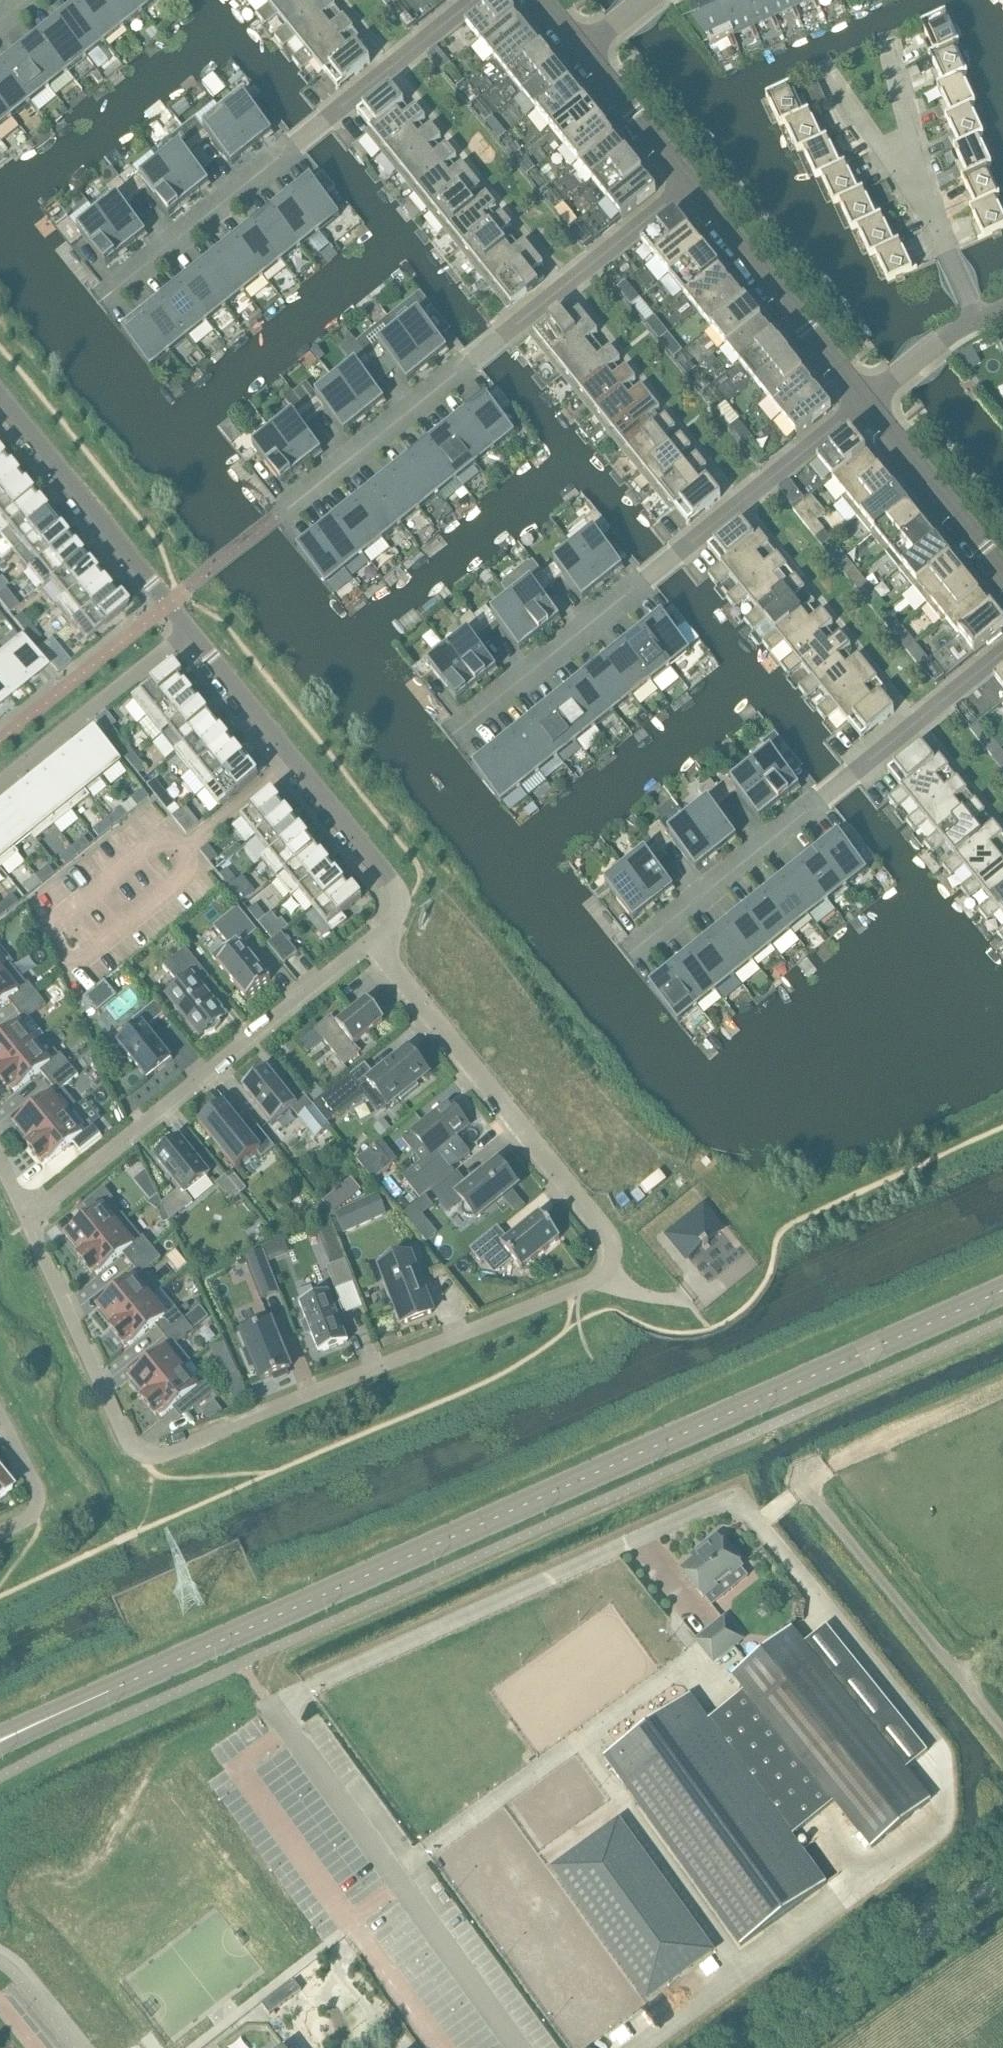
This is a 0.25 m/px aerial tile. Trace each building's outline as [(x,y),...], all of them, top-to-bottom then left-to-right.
[(125,28),(102,0),(88,0),(78,8),(106,43),(125,28)] [(143,13),(133,0),(102,0),(125,28),(143,13)] [(143,13),(159,0),(133,0),(143,13)] [(258,16),(278,0),(266,0),(269,4),(257,14),(258,16)] [(266,25),(266,26),(278,16),(287,27),(275,37),(276,39),(324,0),(278,0),(258,16),(266,25)] [(340,25),(345,20),(329,0),(324,0),(276,39),(284,48),(296,38),(305,49),(293,59),(294,61),(340,25)] [(394,15),(403,7),(397,0),(382,0),(394,15)] [(514,16),(501,0),(498,0),(466,26),(480,44),(514,16)] [(733,36),(717,0),(709,0),(703,3),(701,0),(691,0),(712,45),(729,37),(735,49),(738,47),(733,36)] [(755,39),(759,38),(754,26),(742,0),(717,0),(733,36),(750,28),(755,39)] [(775,16),(767,0),(742,0),(754,26),(771,18),(776,30),(780,28),(775,16)] [(775,16),(791,9),(797,20),(800,18),(795,7),(792,0),(767,0),(775,16)] [(817,11),(821,9),(817,0),(812,0),(817,11)] [(106,43),(78,8),(76,6),(69,11),(71,14),(59,23),(87,58),(106,43)] [(930,45),(926,47),(930,58),(954,47),(959,44),(946,15),(921,26),(930,45)] [(494,61),(506,52),(529,34),(520,23),(519,24),(515,18),(516,18),(514,16),(480,44),(494,61)] [(314,60),(325,73),(343,58),(358,47),(363,43),(345,20),(340,25),(294,61),(302,70),(314,60)] [(69,73),(87,58),(59,23),(40,38),(69,73)] [(509,79),(520,69),(543,51),(529,34),(506,52),(494,61),(509,79)] [(50,88),(69,73),(40,38),(21,53),(50,88)] [(358,47),(343,58),(325,73),(338,89),(370,63),(358,47)] [(954,47),(930,58),(939,76),(934,78),(938,88),(962,77),(967,75),(954,47)] [(50,88),(21,53),(20,51),(13,57),(14,59),(3,68),(31,103),(50,88)] [(551,63),(552,62),(543,51),(520,69),(509,79),(523,96),(557,69),(556,68),(555,68),(551,63)] [(31,103),(3,68),(0,70),(0,103),(13,119),(31,103)] [(537,114),(549,105),(571,86),(557,69),(523,96),(537,114)] [(241,71),(229,81),(233,86),(245,76),(241,71)] [(962,77),(938,88),(947,106),(942,109),(946,119),(971,108),(976,105),(962,77)] [(551,132),(563,122),(585,104),(584,103),(583,103),(579,98),(580,97),(571,86),(549,105),(537,114),(551,132)] [(780,127),(785,125),(809,114),(804,104),(800,106),(791,86),(766,98),(780,127)] [(224,114),(252,149),(272,133),(249,104),(260,95),(255,88),(224,114)] [(390,88),(358,114),(371,130),(403,104),(390,88)] [(0,103),(0,129),(13,119),(0,103)] [(367,133),(383,153),(425,119),(416,108),(410,112),(403,104),(371,130),(367,133)] [(565,149),(600,122),(585,104),(563,122),(551,132),(565,149)] [(971,108),(946,119),(955,137),(950,139),(954,149),(979,138),(984,136),(971,108)] [(193,139),(192,139),(198,146),(209,136),(232,165),(252,149),(224,114),(205,129),(195,118),(183,127),(193,139)] [(798,153),(803,151),(827,139),(823,130),(818,132),(809,114),(785,125),(798,153)] [(383,153),(399,172),(441,138),(425,119),(383,153)] [(580,167),(591,157),(614,139),(612,138),(607,133),(608,132),(600,122),(565,149),(580,167)] [(507,137),(502,130),(493,137),(499,144),(507,137)] [(399,172),(414,192),(456,158),(447,146),(441,138),(399,172)] [(979,138),(954,149),(963,168),(958,170),(962,180),(987,169),(992,167),(979,138)] [(192,139),(161,164),(189,200),(209,183),(186,155),(198,146),(192,139)] [(594,185),(628,157),(614,139),(591,157),(580,167),(594,185)] [(845,165),(841,155),(836,158),(827,139),(803,151),(816,179),(821,177),(845,165)] [(517,148),(508,155),(513,162),(522,154),(517,148)] [(608,202),(620,193),(642,175),(628,157),(594,185),(608,202)] [(414,192),(430,211),(472,177),(456,158),(414,192)] [(161,164),(141,180),(129,190),(135,196),(146,187),(169,216),(189,200),(161,164)] [(536,172),(530,164),(521,171),(527,179),(536,172)] [(863,191),(859,182),(854,184),(845,165),(821,177),(834,205),(839,203),(863,191)] [(987,169),(962,180),(971,198),(966,201),(971,211),(995,200),(1000,197),(987,169)] [(323,172),(311,181),(324,197),(336,188),(323,172)] [(608,202),(622,219),(622,220),(656,192),(647,180),(646,181),(642,176),(643,175),(642,175),(620,193),(608,202)] [(472,177),(430,211),(446,231),(487,196),(481,188),(472,177)] [(117,199),(98,215),(126,250),(146,234),(123,206),(135,196),(129,190),(120,178),(108,188),(117,199)] [(324,197),(311,181),(292,197),(320,232),(340,216),(324,197)] [(882,218),(877,208),(872,210),(863,191),(839,203),(852,231),(857,229),(882,218)] [(284,203),(273,212),(301,247),(320,232),(292,197),(290,195),(282,200),(284,203)] [(446,231),(461,250),(503,216),(487,196),(446,231)] [(971,211),(979,229),(974,231),(979,242),(1002,230),(1002,217),(995,200),(971,211)] [(301,247),(273,212),(254,227),(283,262),(301,247)] [(79,231),(70,219),(57,229),(72,247),(83,238),(106,266),(126,250),(98,215),(79,231)] [(461,250),(476,269),(518,235),(503,216),(461,250)] [(689,233),(675,216),(641,243),(655,261),(689,233)] [(875,255),(900,244),(895,234),(890,236),(882,218),(857,229),(870,257),(875,255)] [(254,227),(236,242),(264,277),(283,262),(254,227)] [(669,279),(681,269),(704,251),(703,250),(702,251),(698,246),(699,245),(689,233),(655,261),(669,279)] [(476,269),(492,288),(534,254),(518,235),(476,269)] [(264,277),(236,242),(217,257),(245,292),(264,277)] [(913,260),(908,262),(900,244),(875,255),(889,283),(918,270),(913,260)] [(684,296),(696,287),(718,269),(704,251),(681,269),(669,279),(684,296)] [(534,254),(492,288),(508,308),(527,293),(528,295),(539,286),(538,284),(545,279),(538,270),(543,266),(534,254)] [(217,257),(198,272),(227,308),(245,292),(217,257)] [(731,286),(726,280),(727,280),(718,269),(696,287),(684,296),(698,314),(732,286),(731,285),(731,286)] [(191,278),(180,287),(208,323),(227,308),(198,272),(196,270),(189,276),(191,278)] [(670,364),(685,353),(639,284),(624,294),(670,364)] [(712,331),(724,322),(746,304),(732,286),(698,314),(712,331)] [(208,323),(180,287),(161,302),(189,338),(208,323)] [(161,302),(142,318),(171,353),(189,338),(161,302)] [(726,349),(761,322),(746,304),(724,322),(712,331),(726,349)] [(436,312),(430,306),(399,331),(427,366),(447,350),(424,321),(436,312)] [(530,336),(546,356),(589,322),(579,311),(574,315),(567,306),(560,312),(558,310),(547,319),(549,321),(530,336)] [(140,315),(133,321),(135,323),(123,333),(151,369),(171,353),(142,318),(140,315)] [(592,338),(598,333),(589,322),(546,356),(562,375),(599,346),(592,338)] [(741,367),(752,357),(775,339),(766,328),(765,328),(761,323),(762,323),(761,322),(726,349),(741,367)] [(407,382),(427,366),(399,331),(368,357),(373,363),(384,354),(407,382)] [(755,384),(767,375),(789,357),(780,345),(779,346),(775,341),(776,340),(775,339),(752,357),(741,367),(755,384)] [(578,394),(614,365),(615,366),(620,362),(610,349),(605,354),(599,346),(562,375),(578,394)] [(368,357),(336,382),(365,417),(385,401),(361,372),(373,363),(368,357)] [(769,402),(803,374),(789,357),(767,375),(755,384),(769,402)] [(630,385),(636,381),(626,369),(620,373),(615,366),(614,365),(578,394),(593,414),(630,385)] [(783,420),(795,410),(817,392),(816,390),(815,390),(811,385),(812,385),(803,374),(769,402),(783,420)] [(345,433),(365,417),(336,382),(305,407),(310,414),(321,404),(345,433)] [(636,392),(630,385),(593,414),(609,433),(651,399),(642,388),(636,392)] [(498,389),(487,399),(500,415),(511,406),(498,389)] [(797,437),(832,410),(817,392),(795,410),(783,420),(797,437)] [(487,399),(467,414),(495,450),(515,434),(500,415),(487,399)] [(609,433),(624,452),(661,423),(660,422),(654,415),(660,411),(651,399),(609,433)] [(302,468),(322,451),(298,423),(310,414),(305,407),(273,432),(302,468)] [(495,450),(467,414),(448,430),(477,465),(495,450)] [(624,452),(640,472),(676,442),(670,435),(675,430),(666,418),(660,422),(661,423),(624,452)] [(448,430),(430,445),(458,480),(477,465),(448,430)] [(302,468),(273,432),(242,458),(247,464),(258,455),(282,484),(302,468)] [(832,478),(853,460),(864,451),(850,434),(843,439),(842,437),(827,448),(829,451),(817,460),(832,478)] [(685,454),(691,449),(681,437),(676,442),(640,472),(655,491),(692,462),(691,461),(685,454)] [(422,450),(411,460),(439,495),(458,480),(430,445),(428,442),(420,448),(422,450)] [(864,451),(853,460),(832,478),(846,495),(842,499),(843,500),(880,470),(866,452),(865,452),(864,451)] [(9,467),(8,467),(2,460),(3,459),(0,456),(0,475),(9,467)] [(402,463),(404,466),(392,475),(421,510),(439,495),(411,460),(409,457),(402,463)] [(672,511),(676,508),(694,493),(693,492),(707,481),(701,473),(707,469),(697,457),(691,461),(692,462),(655,491),(672,511)] [(24,486),(23,484),(22,485),(16,478),(17,477),(9,467),(0,475),(0,505),(24,486)] [(843,500),(857,517),(894,487),(893,487),(880,471),(881,471),(880,470),(843,500)] [(392,475),(373,490),(402,525),(421,510),(392,475)] [(693,492),(694,493),(676,508),(688,524),(721,498),(707,481),(693,492)] [(38,503),(37,502),(37,503),(31,495),(24,486),(0,505),(0,534),(38,503)] [(366,496),(355,505),(383,540),(402,525),(373,490),(372,487),(364,493),(366,496)] [(871,535),(908,505),(894,487),(857,517),(871,535)] [(811,495),(793,510),(808,528),(817,521),(810,512),(819,505),(811,495)] [(346,508),(348,511),(336,520),(365,555),(383,540),(355,505),(353,502),(346,508)] [(45,513),(46,512),(38,503),(0,534),(0,535),(14,552),(52,521),(52,520),(51,521),(45,513)] [(871,535),(885,552),(922,523),(908,506),(909,505),(908,505),(871,535)] [(593,533),(574,548),(603,584),(623,568),(600,539),(611,529),(597,511),(584,521),(593,533)] [(329,526),(317,535),(346,570),(365,555),(336,520),(334,518),(327,523),(329,526)] [(14,552),(28,570),(67,538),(59,529),(58,529),(52,522),(53,521),(52,521),(14,552)] [(817,521),(808,528),(816,538),(825,530),(817,521)] [(741,522),(708,549),(721,565),(739,550),(754,538),(741,522)] [(898,568),(899,570),(937,540),(936,539),(935,540),(922,523),(885,552),(886,554),(890,550),(902,565),(898,568)] [(709,575),(710,576),(718,586),(730,576),(739,587),(740,589),(779,558),(759,534),(754,538),(739,550),(721,565),(709,575)] [(317,535),(298,551),(326,586),(346,570),(317,535)] [(28,570),(42,587),(81,556),(73,546),(72,547),(66,540),(67,539),(67,538),(28,570)] [(913,587),(951,557),(937,540),(899,570),(913,587)] [(845,556),(837,546),(828,554),(836,563),(845,556)] [(583,600),(603,584),(574,548),(543,574),(548,580),(560,571),(583,600)] [(56,604),(57,605),(95,574),(87,564),(87,565),(81,557),(81,556),(42,587),(43,588),(50,582),(64,598),(56,604)] [(836,563),(844,573),(853,565),(845,556),(836,563)] [(913,587),(927,605),(964,575),(952,561),(953,560),(951,557),(913,587)] [(759,611),(791,585),(797,580),(779,558),(740,589),(739,587),(727,597),(736,608),(748,598),(757,610),(759,611)] [(57,605),(71,623),(110,592),(102,582),(101,583),(95,575),(96,574),(95,574),(57,605)] [(540,634),(560,618),(540,593),(551,584),(548,580),(543,574),(511,599),(540,634)] [(979,592),(978,591),(978,592),(964,575),(927,605),(941,622),(979,592)] [(745,620),(754,631),(766,621),(775,632),(777,634),(815,603),(797,580),(791,585),(759,611),(757,610),(745,620)] [(873,591),(865,581),(856,588),(864,598),(873,591)] [(0,592),(0,602),(5,608),(9,613),(16,607),(13,602),(3,590),(0,592)] [(864,598),(872,608),(881,600),(873,591),(864,598)] [(71,623),(86,641),(127,607),(119,597),(115,600),(109,593),(110,592),(71,623)] [(947,620),(961,638),(982,620),(993,611),(993,610),(979,592),(941,622),(943,623),(947,620)] [(520,650),(540,634),(511,599),(480,625),(485,631),(497,622),(520,650)] [(763,642),(772,653),(784,643),(793,654),(795,656),(833,625),(815,603),(777,634),(775,632),(763,642)] [(671,667),(690,651),(675,632),(686,623),(673,607),(642,632),(671,667)] [(987,646),(989,648),(1002,637),(1001,634),(1002,633),(1002,624),(993,611),(982,620),(961,638),(975,655),(987,646)] [(31,625),(21,613),(14,619),(24,632),(31,625)] [(485,631),(480,625),(471,613),(459,623),(468,634),(449,650),(477,685),(497,669),(474,640),(485,631)] [(901,626),(893,616),(885,624),(892,633),(901,626)] [(33,644),(41,638),(31,625),(24,632),(33,644)] [(781,665),(790,676),(802,666),(811,677),(813,679),(851,648),(833,625),(795,656),(793,654),(781,665)] [(892,633),(900,642),(909,635),(901,626),(892,633)] [(624,647),(652,682),(671,667),(642,632),(640,630),(633,635),(635,638),(624,647)] [(22,639),(4,654),(27,683),(46,668),(22,639)] [(38,649),(58,674),(65,667),(45,643),(38,649)] [(930,661),(915,643),(906,650),(921,669),(930,661)] [(413,670),(422,682),(434,672),(457,701),(477,685),(449,650),(444,645),(413,670)] [(624,647),(605,662),(633,697),(652,682),(624,647)] [(831,701),(864,675),(869,670),(851,648),(813,679),(811,677),(799,687),(808,698),(820,688),(829,699),(831,701)] [(9,697),(27,683),(4,654),(0,657),(0,686),(9,697)] [(615,712),(633,697),(605,662),(603,660),(596,665),(598,668),(586,677),(615,712)] [(148,718),(186,687),(186,686),(185,687),(179,679),(183,676),(175,666),(133,700),(148,718)] [(817,709),(826,720),(826,721),(839,710),(849,723),(867,708),(882,697),(887,693),(869,670),(864,675),(831,701),(829,699),(817,709)] [(1002,690),(1002,672),(994,679),(1002,690)] [(586,677),(568,692),(596,727),(615,712),(586,677)] [(9,697),(0,686),(0,705),(9,697)] [(162,736),(201,705),(200,704),(199,705),(193,697),(194,696),(186,687),(148,718),(162,736)] [(596,727),(568,692),(566,690),(559,695),(561,698),(549,707),(577,742),(596,727)] [(882,697),(867,708),(849,723),(862,739),(894,713),(882,697)] [(176,753),(215,722),(214,722),(208,715),(208,714),(201,705),(162,736),(176,753)] [(530,722),(559,757),(577,742),(549,707),(547,705),(540,711),(542,713),(530,722)] [(191,771),(229,740),(222,730),(221,731),(215,724),(216,723),(215,722),(176,753),(191,771)] [(511,737),(540,772),(559,757),(530,722),(511,737)] [(994,740),(979,722),(970,729),(985,747),(994,740)] [(122,738),(112,726),(105,732),(115,745),(122,738)] [(80,748),(103,777),(121,762),(98,733),(80,748)] [(493,752),(521,788),(540,772),(511,737),(493,752)] [(229,741),(230,741),(229,740),(191,771),(205,789),(244,758),(236,748),(235,749),(229,741)] [(985,747),(999,765),(1002,761),(1002,752),(994,740),(985,747)] [(751,768),(780,803),(800,787),(776,758),(787,749),(782,742),(751,768)] [(139,775),(147,768),(127,744),(119,750),(139,775)] [(888,772),(901,788),(934,762),(921,746),(888,772)] [(80,748),(62,762),(90,797),(86,791),(103,777),(80,748)] [(502,803),(521,788),(493,752),(473,768),(502,803)] [(889,798),(897,809),(898,809),(910,799),(919,810),(920,812),(959,781),(939,757),(934,762),(901,788),(889,798)] [(243,759),(244,758),(205,789),(220,808),(258,776),(250,766),(249,767),(243,759)] [(72,811),(90,797),(62,762),(44,777),(72,811)] [(751,768),(720,793),(725,799),(736,790),(760,819),(780,803),(751,768)] [(44,777),(26,791),(54,826),(72,811),(44,777)] [(168,810),(175,804),(156,779),(148,786),(168,810)] [(717,854),(737,837),(714,809),(725,799),(720,793),(710,781),(698,791),(708,803),(688,818),(717,854)] [(919,810),(907,821),(916,832),(928,822),(937,833),(939,835),(971,808),(977,804),(959,781),(920,812),(919,810)] [(150,797),(144,790),(131,799),(137,807),(150,797)] [(36,840),(54,826),(26,791),(8,805),(36,840)] [(281,804),(272,793),(241,818),(256,837),(287,812),(287,811),(286,812),(280,804),(281,804)] [(977,804),(971,808),(939,835),(937,833),(925,843),(934,854),(946,844),(955,855),(957,857),(995,826),(977,804)] [(15,848),(31,835),(36,840),(8,805),(0,812),(0,831),(19,854),(15,848)] [(121,808),(107,819),(114,826),(127,815),(121,808)] [(300,830),(294,822),(295,821),(287,812),(256,837),(270,854),(262,860),(263,861),(302,830),(301,829),(300,830)] [(187,834),(194,828),(185,816),(177,822),(187,834)] [(717,854),(688,818),(669,834),(660,822),(647,832),(657,844),(662,850),(674,841),(697,870),(717,854)] [(107,819),(93,830),(100,838),(114,826),(107,819)] [(850,826),(839,835),(852,851),(863,842),(850,826)] [(957,857),(955,855),(943,865),(952,877),(964,866),(973,878),(975,879),(1002,857),(1002,836),(995,826),(957,857)] [(314,847),(308,840),(309,839),(302,830),(263,861),(277,878),(316,847),(315,847),(314,847)] [(1,869),(19,854),(0,831),(0,868),(1,869)] [(839,835),(819,851),(847,886),(867,870),(852,851),(839,835)] [(78,855),(90,845),(84,837),(72,847),(78,855)] [(657,844),(625,869),(654,904),(674,888),(651,859),(662,850),(657,844)] [(210,863),(218,857),(208,845),(201,851),(210,863)] [(72,847),(60,857),(66,865),(78,855),(72,847)] [(321,856),(315,849),(316,848),(316,847),(277,878),(291,896),(330,865),(322,855),(321,856)] [(810,855),(812,857),(800,866),(829,901),(847,886),(819,851),(817,849),(810,855)] [(961,888),(970,899),(982,889),(991,900),(993,902),(1002,894),(1002,857),(975,879),(973,878),(961,888)] [(793,872),(782,881),(810,916),(829,901),(800,866),(798,864),(791,870),(793,872)] [(344,884),(342,882),(343,881),(337,873),(336,874),(330,866),(331,866),(330,865),(291,896),(292,897),(299,891),(313,908),(344,884)] [(48,866),(36,876),(42,884),(55,874),(48,866)] [(237,881),(227,869),(220,875),(230,887),(237,881)] [(625,869),(605,885),(594,895),(599,901),(611,892),(634,920),(654,904),(625,869)] [(42,884),(36,876),(24,886),(30,894),(42,884)] [(230,887),(239,899),(247,893),(237,881),(230,887)] [(763,896),(791,932),(810,916),(782,881),(763,896)] [(313,908),(333,932),(347,921),(342,915),(362,899),(354,888),(350,892),(344,884),(313,908)] [(993,902),(991,900),(979,910),(988,921),(1000,911),(1002,915),(1002,894),(993,902)] [(13,895),(1,905),(7,912),(19,902),(13,895)] [(763,896),(744,911),(773,947),(791,932),(763,896)] [(266,917),(256,905),(249,911),(258,923),(266,917)] [(247,1000),(271,980),(242,944),(257,931),(238,908),(214,927),(228,944),(212,957),(247,1000)] [(735,915),(737,917),(726,926),(754,962),(773,947),(744,911),(742,909),(735,915)] [(276,929),(266,917),(258,923),(268,935),(276,929)] [(718,932),(707,942),(735,977),(754,962),(726,926),(724,924),(716,930),(718,932)] [(268,944),(284,964),(298,953),(282,933),(268,944)] [(698,945),(700,947),(688,957),(717,992),(735,977),(707,942),(705,939),(698,945)] [(176,1010),(178,1009),(200,1037),(206,1033),(207,1035),(216,1031),(221,1023),(219,1022),(224,1018),(199,986),(209,978),(186,949),(164,966),(181,987),(169,997),(172,1001),(170,1003),(176,1010)] [(681,962),(670,972),(698,1007),(717,992),(688,957),(686,954),(679,960),(681,962)] [(0,968),(0,975),(12,966),(12,965),(3,972),(0,968)] [(12,966),(0,975),(0,1007),(9,1000),(17,1010),(37,993),(28,982),(27,984),(12,966)] [(434,967),(425,975),(433,984),(442,977),(434,967)] [(660,975),(662,978),(650,988),(678,1023),(698,1007),(670,972),(668,969),(660,975)] [(59,992),(66,992),(68,990),(61,975),(52,983),(59,992)] [(100,1016),(99,1017),(107,1026),(140,1000),(128,985),(120,991),(110,979),(86,998),(100,1016)] [(37,993),(17,1010),(26,1021),(47,1005),(37,993)] [(85,998),(76,1005),(81,1016),(93,1007),(85,998)] [(354,1045),(385,1020),(368,1000),(337,1024),(332,1017),(333,1017),(332,1016),(315,1030),(344,1066),(361,1052),(361,1051),(360,1052),(354,1045)] [(118,1043),(147,1080),(172,1060),(146,1028),(165,1013),(156,1002),(133,1020),(138,1026),(118,1043)] [(479,1008),(471,1014),(479,1024),(487,1018),(479,1008)] [(471,1014),(463,1021),(471,1031),(479,1024),(471,1014)] [(20,1025),(0,1041),(0,1072),(44,1037),(44,1036),(35,1043),(20,1025)] [(44,1037),(0,1072),(0,1080),(9,1092),(13,1089),(15,1092),(41,1071),(49,1081),(70,1065),(61,1054),(59,1055),(44,1037)] [(417,1084),(428,1074),(408,1050),(360,1088),(350,1076),(313,1105),(327,1123),(363,1094),(378,1112),(388,1104),(389,1106),(399,1098),(402,1101),(419,1087),(417,1084)] [(524,1064),(516,1070),(524,1080),(532,1073),(524,1064)] [(79,1076),(70,1065),(49,1081),(58,1093),(79,1076)] [(295,1102),(268,1068),(243,1088),(273,1125),(292,1110),(316,1139),(331,1127),(327,1123),(313,1105),(304,1094),(295,1102)] [(516,1070),(508,1077),(516,1086),(524,1080),(516,1070)] [(316,1084),(306,1092),(314,1103),(324,1095),(316,1084)] [(78,1106),(67,1115),(52,1096),(16,1125),(19,1128),(17,1130),(29,1145),(28,1146),(29,1147),(78,1107),(78,1106)] [(449,1101),(402,1139),(410,1148),(419,1141),(435,1162),(408,1184),(420,1199),(455,1171),(451,1167),(469,1152),(456,1136),(469,1126),(464,1120),(466,1118),(456,1106),(454,1107),(449,1101)] [(258,1127),(249,1134),(224,1103),(212,1112),(199,1123),(236,1170),(257,1153),(262,1158),(275,1148),(258,1127)] [(45,1160),(48,1163),(73,1143),(80,1151),(101,1135),(78,1107),(29,1147),(42,1163),(45,1160)] [(384,1119),(374,1127),(382,1137),(392,1129),(384,1119)] [(579,1131),(571,1138),(579,1147),(587,1141),(579,1131)] [(163,1204),(170,1220),(194,1202),(186,1193),(209,1175),(180,1138),(171,1145),(168,1142),(157,1151),(160,1155),(156,1158),(167,1172),(174,1182),(175,1181),(181,1189),(163,1204)] [(571,1138),(563,1144),(571,1154),(579,1147),(571,1138)] [(382,1141),(377,1145),(393,1165),(398,1160),(382,1141)] [(376,1145),(357,1160),(373,1180),(393,1165),(377,1145),(376,1145)] [(457,1175),(435,1192),(449,1209),(461,1200),(465,1205),(464,1207),(463,1210),(465,1214),(468,1217),(471,1217),(474,1216),(477,1219),(518,1186),(498,1161),(466,1187),(457,1175)] [(216,1184),(231,1203),(241,1194),(230,1180),(226,1176),(216,1184)] [(235,1176),(230,1180),(241,1194),(247,1190),(235,1176)] [(152,1183),(142,1191),(151,1201),(158,1195),(152,1183)] [(79,1257),(79,1258),(127,1219),(112,1201),(114,1200),(105,1188),(84,1205),(92,1215),(67,1236),(70,1240),(68,1241),(80,1256),(79,1257)] [(324,1201),(333,1212),(349,1200),(340,1189),(324,1201)] [(406,1199),(411,1205),(418,1199),(413,1193),(406,1199)] [(412,1207),(402,1214),(414,1228),(422,1222),(422,1215),(434,1206),(425,1196),(412,1207)] [(349,1209),(357,1227),(385,1214),(377,1197),(349,1209)] [(707,1242),(721,1230),(704,1208),(670,1236),(688,1257),(702,1245),(704,1248),(709,1244),(707,1242)] [(482,1264),(486,1260),(495,1271),(510,1259),(511,1261),(513,1259),(521,1270),(560,1238),(540,1214),(508,1239),(498,1226),(470,1249),(482,1264)] [(96,1271),(98,1274),(124,1254),(132,1264),(152,1248),(143,1236),(142,1237),(127,1219),(79,1258),(92,1274),(96,1271)] [(273,1222),(268,1226),(277,1237),(282,1233),(273,1222)] [(333,1227),(318,1232),(331,1266),(346,1260),(333,1227)] [(161,1259),(152,1248),(132,1264),(141,1275),(161,1259)] [(262,1299),(280,1292),(264,1251),(246,1258),(262,1299)] [(433,1313),(411,1256),(381,1268),(403,1325),(433,1313)] [(354,1283),(346,1260),(331,1266),(327,1268),(336,1290),(354,1283)] [(150,1298),(135,1278),(99,1307),(102,1311),(100,1313),(112,1328),(111,1329),(150,1298)] [(346,1320),(340,1304),(335,1306),(329,1291),(299,1303),(306,1321),(301,1323),(306,1336),(312,1334),(319,1353),(349,1341),(341,1322),(346,1320)] [(185,1319),(175,1307),(165,1316),(150,1298),(111,1329),(124,1345),(128,1343),(130,1346),(156,1325),(164,1335),(185,1319)] [(279,1340),(272,1322),(262,1326),(258,1318),(242,1325),(245,1333),(242,1334),(248,1349),(244,1351),(251,1368),(255,1366),(261,1381),(273,1376),(275,1380),(288,1375),(286,1370),(291,1368),(284,1351),(285,1350),(284,1349),(283,1349),(280,1342),(281,1341),(280,1340),(279,1340)] [(164,1335),(172,1345),(131,1378),(134,1382),(132,1384),(144,1399),(143,1400),(191,1362),(176,1344),(193,1330),(185,1319),(164,1335)] [(223,1343),(210,1348),(223,1377),(236,1372),(223,1343)] [(206,1380),(191,1362),(143,1400),(156,1416),(160,1414),(162,1417),(176,1405),(185,1416),(217,1390),(208,1379),(206,1380)] [(215,1401),(205,1409),(211,1417),(223,1412),(215,1401)] [(12,1490),(2,1478),(4,1477),(0,1471),(0,1499),(12,1490)] [(682,1571),(704,1598),(742,1567),(718,1536),(702,1549),(705,1553),(682,1571)] [(714,1661),(733,1646),(742,1639),(725,1618),(697,1641),(714,1661)] [(619,1748),(605,1758),(610,1765),(607,1768),(610,1772),(613,1770),(741,1946),(827,1884),(792,1836),(834,1802),(872,1849),(931,1801),(906,1770),(928,1752),(828,1627),(806,1645),(793,1629),(792,1628),(748,1663),(732,1676),(747,1694),(708,1720),(691,1696),(619,1748)] [(623,1824),(557,1872),(652,2003),(719,1954),(623,1824)] [(295,1981),(262,2005),(270,2015),(302,1991),(295,1981)]
